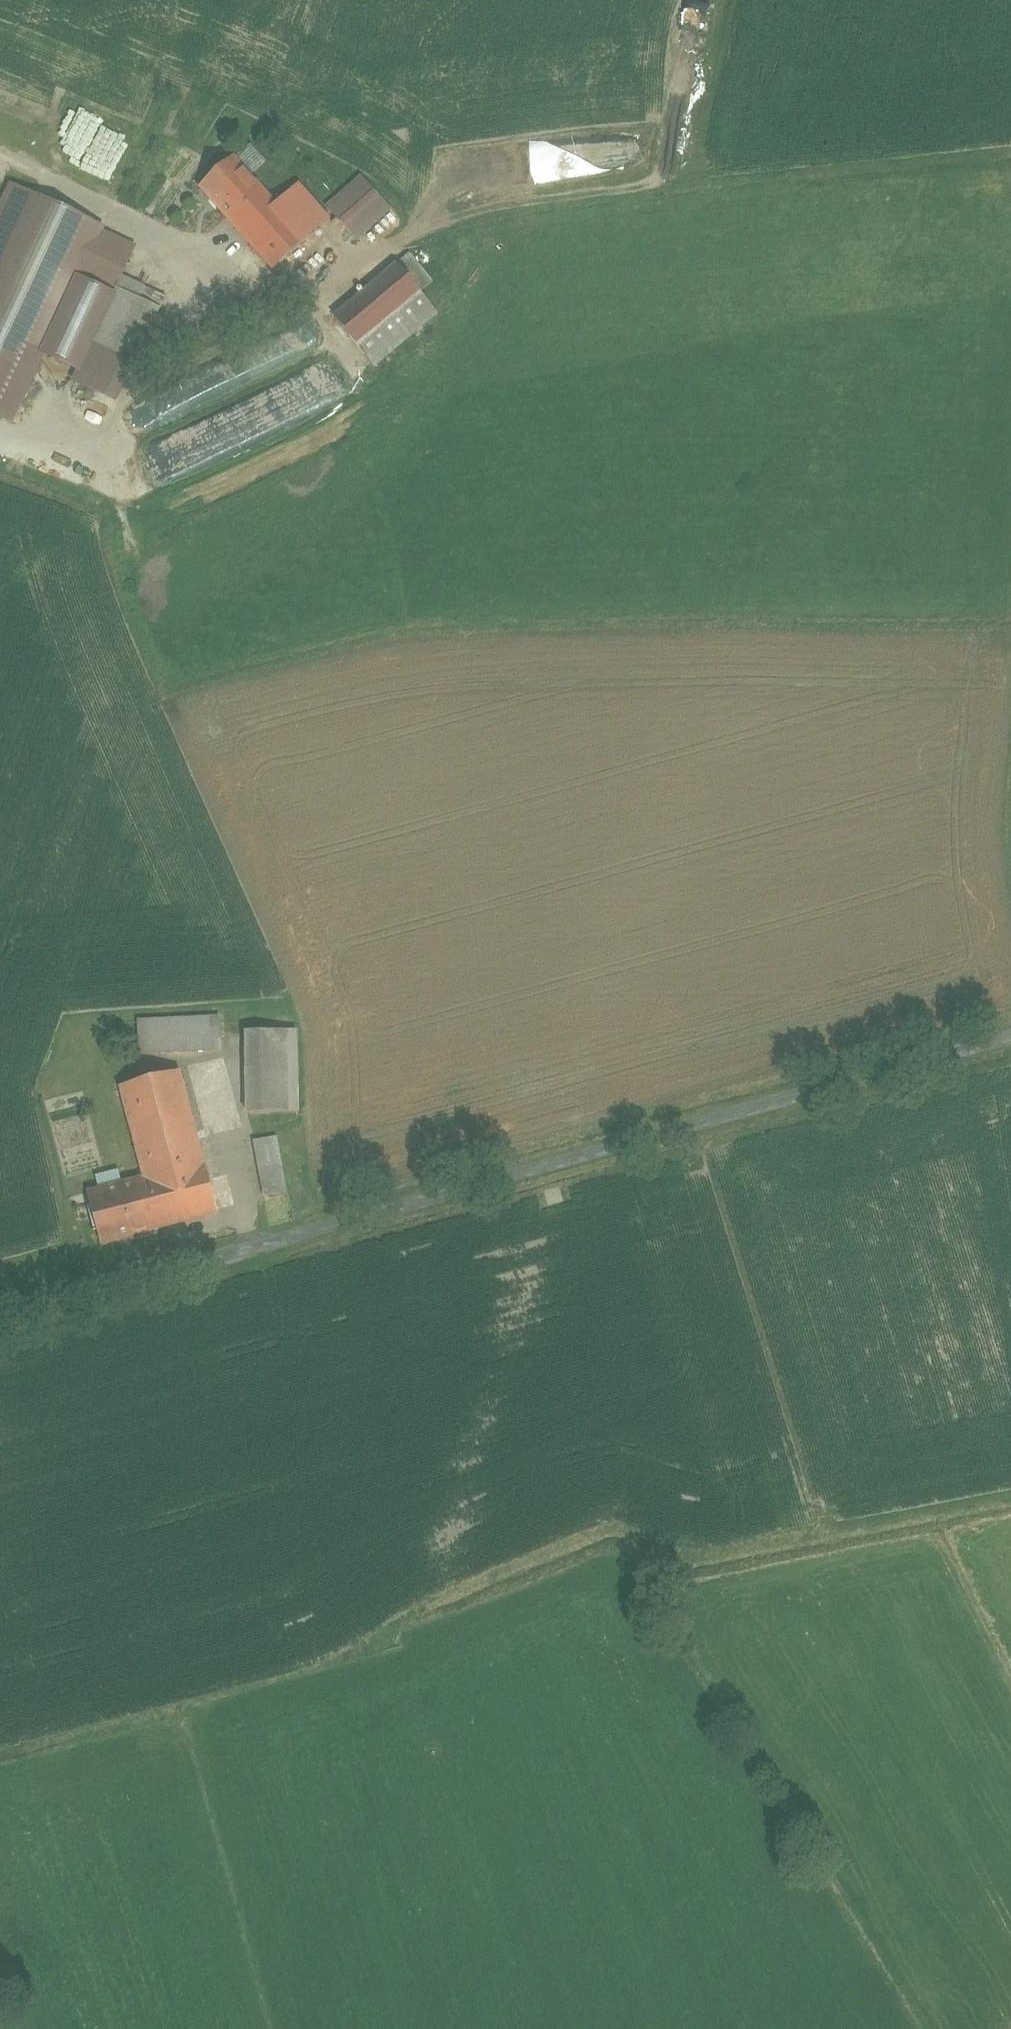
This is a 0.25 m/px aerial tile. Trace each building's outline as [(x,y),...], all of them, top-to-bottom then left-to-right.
[(234,163),(196,197),(273,282),(335,226),(299,187),(275,209),(234,163)] [(360,173),(325,200),(358,241),(393,213),(360,173)] [(18,442),(45,384),(111,413),(159,305),(112,284),(133,238),(0,179),(0,434),(18,442)] [(399,273),(339,325),(363,352),(423,299),(399,273)] [(135,1019),(137,1058),(218,1056),(217,1016),(135,1019)] [(245,1034),(247,1118),(297,1117),(295,1033),(245,1034)] [(85,1194),(99,1250),(219,1220),(182,1074),(119,1090),(141,1180),(85,1194)] [(252,1144),(263,1197),(289,1191),(278,1138),(252,1144)]
